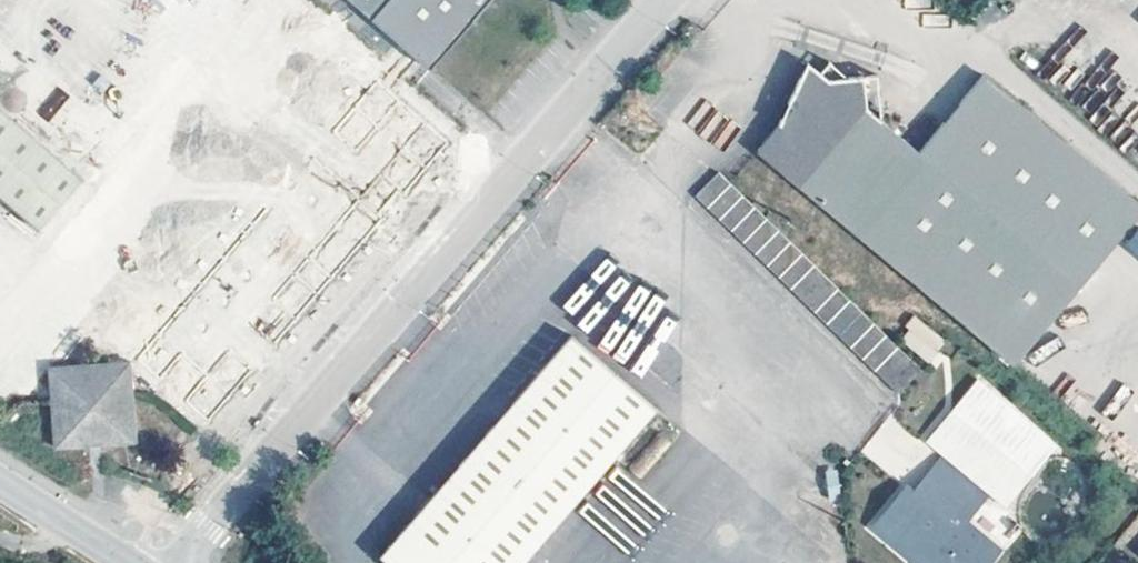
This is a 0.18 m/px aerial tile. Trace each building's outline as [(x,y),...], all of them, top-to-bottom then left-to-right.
[(428,69),(488,0),(348,0),(428,69)] [(753,163),(871,260),(1007,372),(1022,353),(1136,217),(1132,213),(973,83),(910,162),(858,120),(858,89),(821,92),(798,77),(789,82),(776,110),(782,115),(764,135),(753,147),(745,156),(753,163)] [(376,82),(139,357),(211,421),(446,143),(376,82)] [(49,120),(68,99),(57,88),(37,109),(49,120)] [(782,115),(776,110),(764,135),(782,115)] [(0,124),(0,213),(31,240),(75,189),(0,124)] [(722,183),(714,175),(686,203),(888,399),(914,376),(722,183)] [(1125,243),(1137,255),(1137,229),(1125,243)] [(648,283),(631,292),(628,285),(582,308),(606,356),(668,324),(648,283)] [(928,364),(947,343),(916,317),(898,338),(928,364)] [(567,341),(374,562),(375,562),(520,562),(649,413),(567,341)] [(47,366),(52,450),(136,446),(131,361),(47,366)] [(940,454),(904,498),(899,493),(867,531),(904,562),(984,562),(991,554),(957,526),(985,492),(1005,508),(1056,444),(976,377),(924,441),(940,454)] [(268,536),(260,532),(248,545),(257,550),(268,536)] [(1130,558),(1135,562),(1137,562),(1137,548),(1130,558)]
